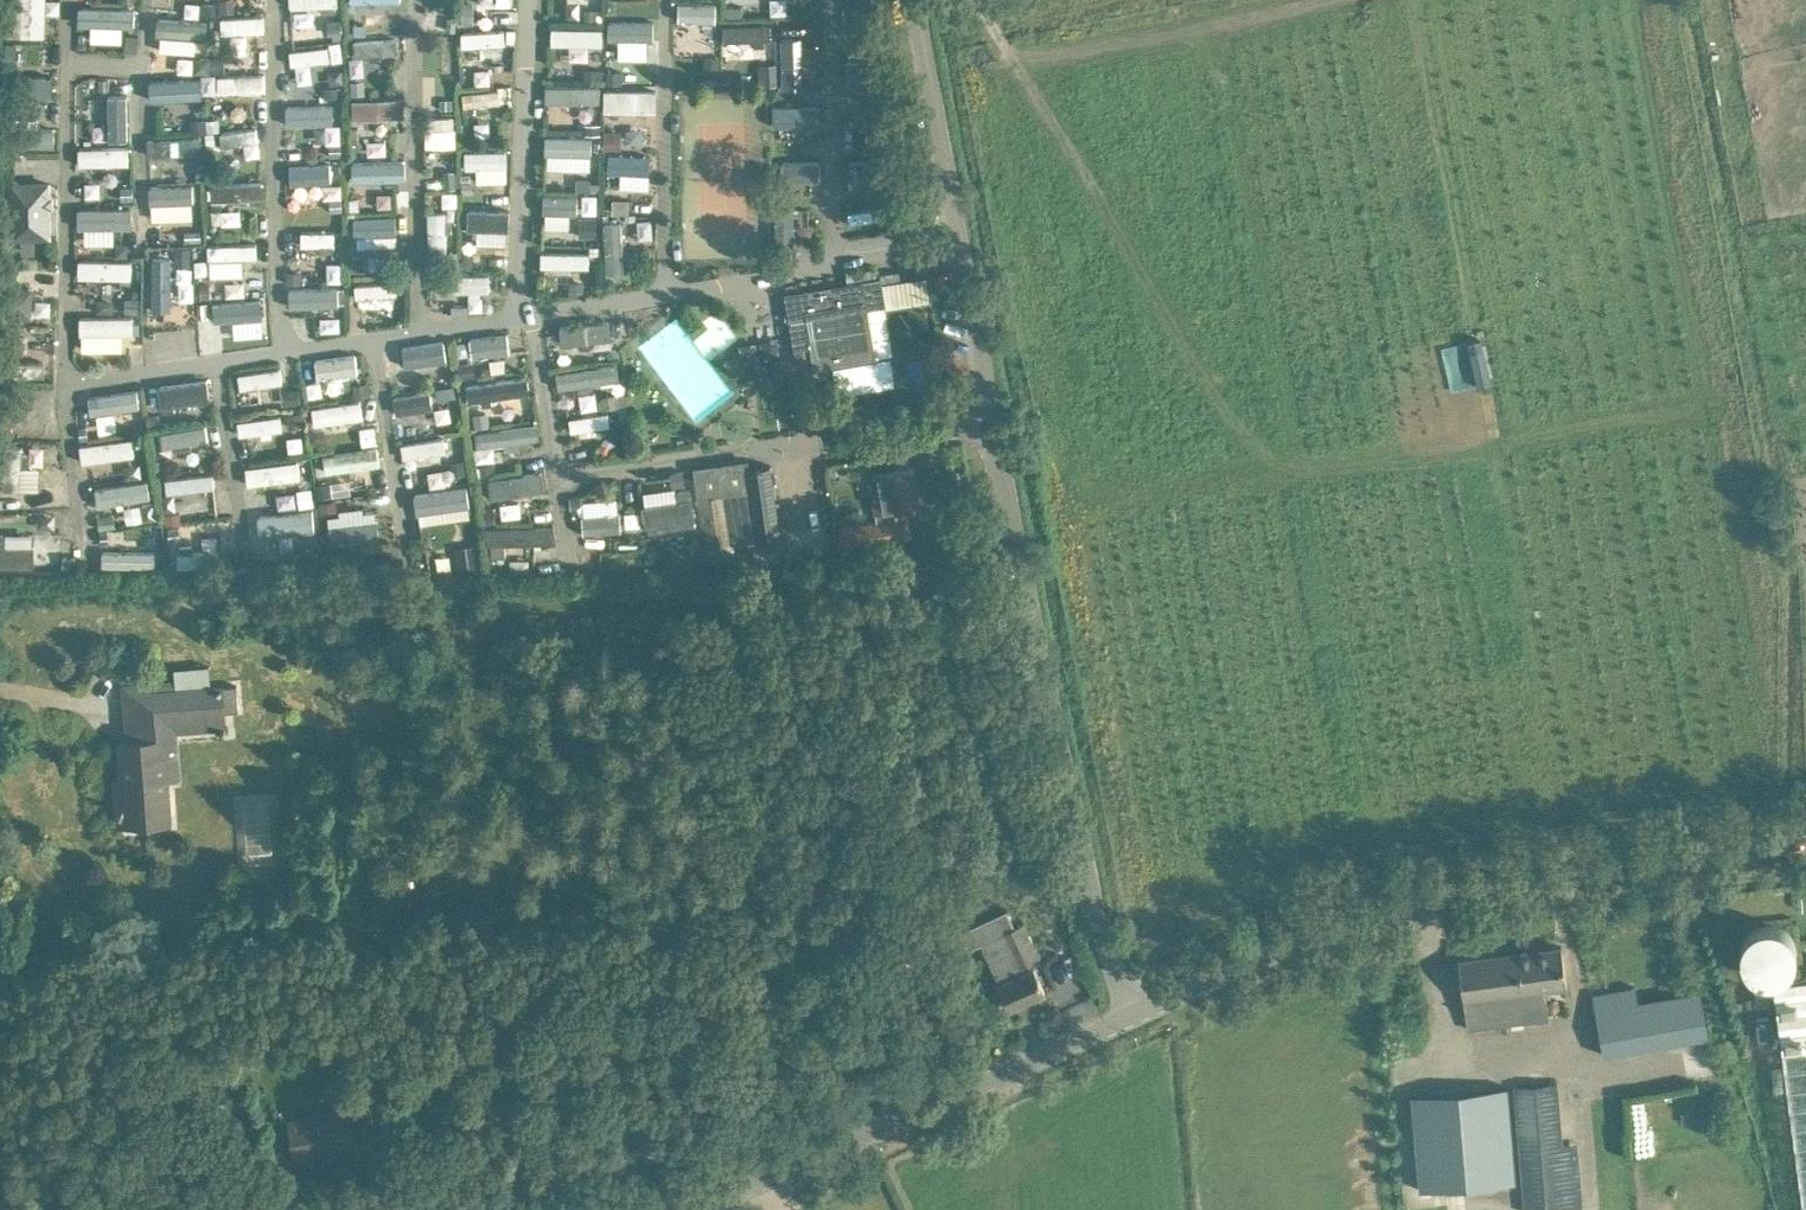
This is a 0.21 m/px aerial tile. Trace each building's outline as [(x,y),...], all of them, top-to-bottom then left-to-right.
[(54,0),(24,0),(24,41),(54,41),(54,0)] [(298,12),(347,11),(347,0),(298,0),(298,12)] [(367,9),(400,4),(399,0),(366,0),(367,9)] [(486,15),(501,15),(501,10),(518,9),(517,0),(486,0),(486,15)] [(598,66),(598,50),(611,50),(612,33),(586,32),(587,0),(568,0),(567,32),(560,32),(559,50),(566,50),(566,64),(598,66)] [(727,0),(686,0),(685,20),(726,22),(727,0)] [(656,32),(656,9),(619,10),(619,33),(656,32)] [(590,26),(609,28),(610,14),(592,12),(590,26)] [(233,37),(273,37),(273,20),(233,20),(233,37)] [(166,42),(211,42),(211,23),(166,23),(166,42)] [(736,29),(737,61),(770,60),(770,28),(736,29)] [(521,50),(521,30),(474,31),(474,51),(521,50)] [(407,43),(363,44),(363,61),(407,59),(407,43)] [(337,49),(298,55),(301,71),(340,65),(337,49)] [(811,52),(792,51),(790,92),(810,93),(811,52)] [(620,69),(656,70),(656,54),(620,52),(620,69)] [(269,56),(252,56),(253,73),(269,72),(269,56)] [(208,62),(207,73),(228,76),(229,65),(208,62)] [(886,93),(885,64),(854,65),(854,94),(886,93)] [(20,79),(20,98),(60,100),(61,70),(46,69),(46,80),(20,79)] [(211,77),(211,98),(225,97),(225,77),(211,77)] [(462,94),(462,77),(447,78),(447,94),(462,94)] [(317,96),(317,78),(304,79),(304,96),(317,96)] [(274,79),(227,80),(227,98),(275,98),(274,79)] [(160,102),(209,104),(210,84),(161,81),(160,102)] [(101,103),(101,116),(127,116),(126,86),(91,87),(92,103),(101,103)] [(554,107),(608,109),(609,90),(554,89),(554,107)] [(326,104),(347,102),(346,91),(325,93),(326,104)] [(471,94),(471,110),(509,109),(508,93),(471,94)] [(463,113),(462,100),(445,101),(445,114),(463,113)] [(412,101),(361,102),(361,123),(390,122),(391,142),(377,143),(377,159),(393,159),(393,145),(407,145),(407,129),(412,129),(412,101)] [(619,106),(619,126),(634,126),(633,146),(655,146),(657,108),(619,106)] [(785,130),(820,131),(820,110),(786,109),(785,130)] [(343,129),(344,113),(294,110),(293,127),(343,129)] [(463,119),(433,120),(434,152),(464,151),(463,119)] [(47,132),(47,127),(12,126),(11,150),(64,152),(64,132),(47,132)] [(349,145),(348,129),(333,130),(334,145),(349,145)] [(266,132),(231,134),(232,150),(267,148),(266,132)] [(882,158),(882,133),(852,133),(853,159),(882,158)] [(614,154),(630,153),(628,135),(612,137),(614,154)] [(554,140),(553,159),(602,161),(603,141),(554,140)] [(157,170),(182,171),(182,158),(208,159),(209,143),(158,141),(157,170)] [(137,151),(86,152),(87,173),(137,172),(137,151)] [(516,154),(473,154),(473,175),(516,174),(516,154)] [(659,175),(659,159),(616,159),(616,175),(659,175)] [(361,188),(414,186),(414,163),(360,165),(361,188)] [(789,165),(788,185),(825,187),(826,167),(789,165)] [(298,209),(338,208),(337,168),(297,169),(298,209)] [(450,194),(463,195),(464,175),(451,175),(450,194)] [(634,191),(659,192),(659,177),(635,176),(634,191)] [(19,187),(20,243),(62,242),(61,186),(19,187)] [(222,186),(221,202),(271,205),(272,189),(222,186)] [(899,188),(850,189),(850,207),(899,206),(899,188)] [(159,225),(201,225),(200,189),(159,189),(159,225)] [(465,212),(466,197),(450,196),(449,211),(465,212)] [(604,215),(604,199),(552,201),(552,217),(604,215)] [(117,251),(139,251),(139,212),(87,213),(88,250),(104,249),(104,235),(117,235),(117,251)] [(480,249),(516,250),(517,213),(481,212),(480,249)] [(436,216),(436,256),(454,256),(454,216),(436,216)] [(586,219),(585,240),(602,241),(603,220),(586,219)] [(363,252),(389,251),(389,237),(405,237),(404,220),(363,221),(363,252)] [(612,239),(660,241),(661,222),(613,220),(612,239)] [(822,221),(783,220),(782,240),(821,242),(822,221)] [(309,235),(309,250),(343,251),(343,235),(309,235)] [(252,263),(265,263),(265,248),(218,249),(218,281),(252,280),(252,263)] [(336,264),(335,252),(306,253),(306,265),(336,264)] [(598,273),(598,257),(549,256),(548,272),(598,273)] [(359,274),(388,276),(389,259),(360,258),(359,274)] [(181,261),(161,261),(160,313),(180,313),(181,261)] [(87,263),(87,282),(143,284),(144,265),(87,263)] [(184,275),(183,293),(199,294),(200,276),(184,275)] [(464,278),(465,294),(507,293),(506,277),(464,278)] [(787,294),(787,296),(796,347),(812,344),(813,350),(809,351),(811,365),(815,364),(816,368),(875,358),(866,306),(885,303),(880,278),(787,294)] [(363,287),(364,313),(388,312),(388,301),(406,301),(405,286),(363,287)] [(297,292),(297,312),(350,311),(350,290),(297,292)] [(262,304),(257,321),(271,325),(276,309),(262,304)] [(143,338),(143,320),(122,321),(122,305),(104,306),(105,320),(88,320),(88,339),(143,338)] [(212,322),(257,323),(257,307),(213,305),(212,322)] [(611,339),(609,321),(560,326),(562,344),(611,339)] [(508,333),(471,338),(473,356),(510,351),(508,333)] [(90,341),(91,351),(120,350),(120,340),(90,341)] [(444,341),(403,347),(407,367),(447,361),(444,341)] [(323,363),(325,382),(367,378),(365,358),(323,363)] [(619,380),(616,364),(556,373),(558,390),(619,380)] [(19,367),(19,381),(53,380),(53,366),(19,367)] [(289,374),(246,376),(247,404),(265,403),(265,391),(290,390),(289,374)] [(530,393),(528,377),(467,386),(469,401),(530,393)] [(167,390),(170,412),(217,405),(214,384),(167,390)] [(313,386),(315,401),(339,399),(338,384),(313,386)] [(433,410),(431,392),(394,398),(397,415),(433,410)] [(31,429),(30,394),(16,394),(16,429),(31,429)] [(108,413),(145,413),(145,394),(108,395),(108,413)] [(320,412),(322,431),(371,424),(368,405),(320,412)] [(47,437),(46,413),(30,413),(31,437),(47,437)] [(609,426),(607,413),(569,419),(570,432),(609,426)] [(247,440),(260,439),(260,447),(292,444),(290,419),(245,423),(247,440)] [(170,446),(219,448),(220,428),(171,425),(170,446)] [(539,440),(538,425),(476,432),(477,449),(505,447),(505,452),(518,450),(517,443),(539,440)] [(446,453),(444,438),(402,443),(404,459),(446,453)] [(87,445),(88,465),(142,463),(142,444),(87,445)] [(38,445),(38,471),(69,472),(69,446),(38,445)] [(29,495),(31,450),(15,449),(12,495),(29,495)] [(334,478),(388,468),(385,450),(330,460),(334,478)] [(259,464),(260,481),(292,479),(291,462),(259,464)] [(781,539),(771,467),(770,465),(747,468),(746,462),(694,469),(707,560),(731,557),(729,546),(781,539)] [(904,506),(920,504),(913,466),(874,473),(879,498),(872,499),(876,522),(829,530),(832,549),(879,541),(879,540),(909,535),(904,506)] [(546,491),(543,473),(488,481),(491,499),(546,491)] [(198,510),(196,496),(223,493),(221,477),(175,483),(179,512),(198,510)] [(103,493),(105,511),(154,503),(152,485),(103,493)] [(470,507),(467,486),(415,494),(418,515),(470,507)] [(648,528),(649,533),(696,527),(690,489),(675,491),(677,501),(643,506),(646,528),(648,528)] [(582,516),(583,535),(621,532),(619,513),(582,516)] [(337,519),(338,547),(381,546),(380,530),(358,530),(358,518),(337,519)] [(554,544),(554,526),(488,528),(489,546),(492,546),(492,557),(506,556),(506,546),(554,544)] [(149,530),(151,567),(166,566),(165,529),(149,530)] [(55,570),(56,539),(0,538),(0,568),(55,570)] [(482,576),(479,545),(455,547),(458,579),(482,576)] [(122,776),(115,777),(119,826),(173,822),(169,779),(181,778),(177,732),(216,729),(216,734),(229,733),(227,711),(239,710),(237,685),(224,686),(223,682),(177,686),(176,678),(124,682),(129,738),(119,738),(122,776)] [(244,798),(246,861),(274,860),(272,797),(244,798)] [(998,934),(981,942),(1001,985),(1011,1007),(1045,991),(1034,967),(1031,968),(1028,960),(1039,956),(1024,922),(998,934)] [(1567,987),(1562,946),(1459,959),(1468,1028),(1549,1017),(1546,990),(1567,987)] [(1774,981),(1782,1041),(1805,1209),(1805,977),(1774,981)] [(1620,989),(1592,994),(1603,1055),(1712,1035),(1703,989),(1623,1004),(1620,989)] [(1724,1073),(1701,1076),(1703,1087),(1726,1084),(1724,1073)] [(1584,1209),(1579,1152),(1564,1153),(1558,1081),(1512,1084),(1521,1209),(1564,1209),(1584,1209)] [(1505,1085),(1409,1092),(1416,1188),(1512,1181),(1505,1085)] [(334,1145),(359,1141),(378,1138),(372,1103),(353,1106),(289,1117),(296,1152),(320,1148),(321,1150),(335,1148),(334,1145)] [(1641,1135),(1667,1134),(1666,1105),(1640,1106),(1641,1135)]
